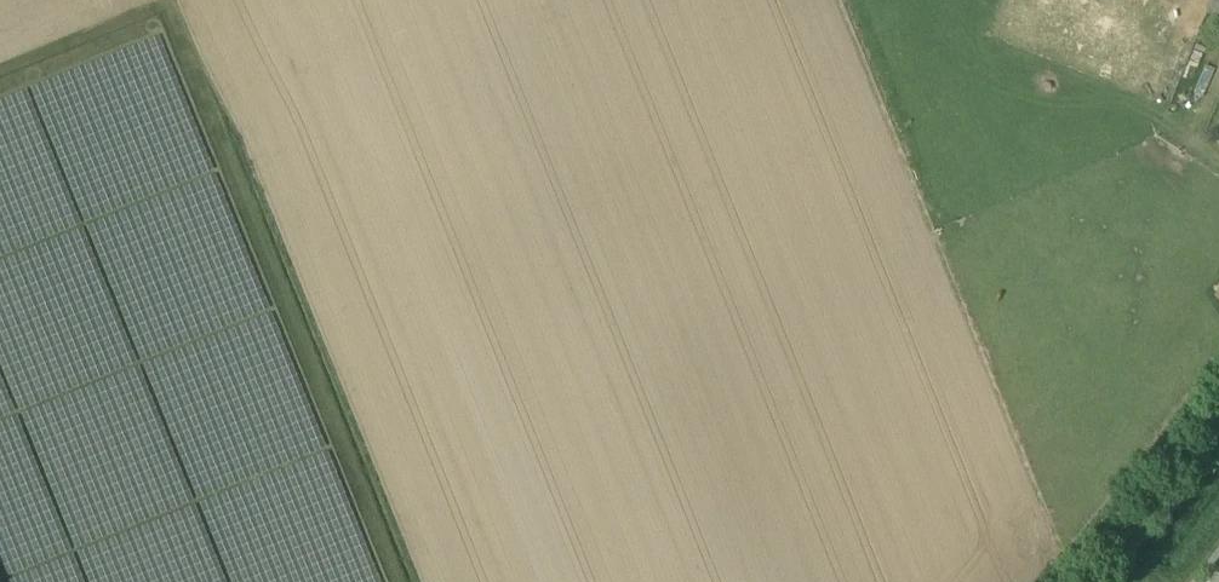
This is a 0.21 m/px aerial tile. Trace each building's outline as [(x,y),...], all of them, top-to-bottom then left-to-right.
[(1209,5),(1218,9),(1218,0),(1211,0),(1209,5)]
